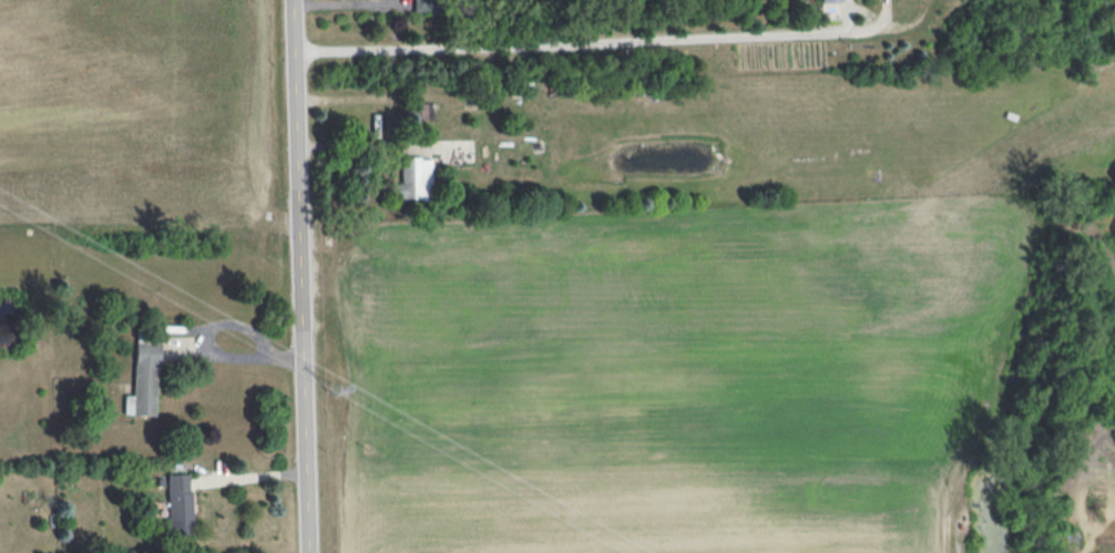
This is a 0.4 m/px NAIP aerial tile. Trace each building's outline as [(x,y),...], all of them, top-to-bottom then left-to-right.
[(414,102),(413,119),(432,120),(433,103),(414,102)] [(431,157),(400,158),(401,183),(393,183),(394,199),(432,198),(431,157)] [(156,415),(158,341),(135,340),(133,395),(124,394),(124,414),(156,415)] [(190,473),(167,474),(168,535),(191,534),(190,473)]
